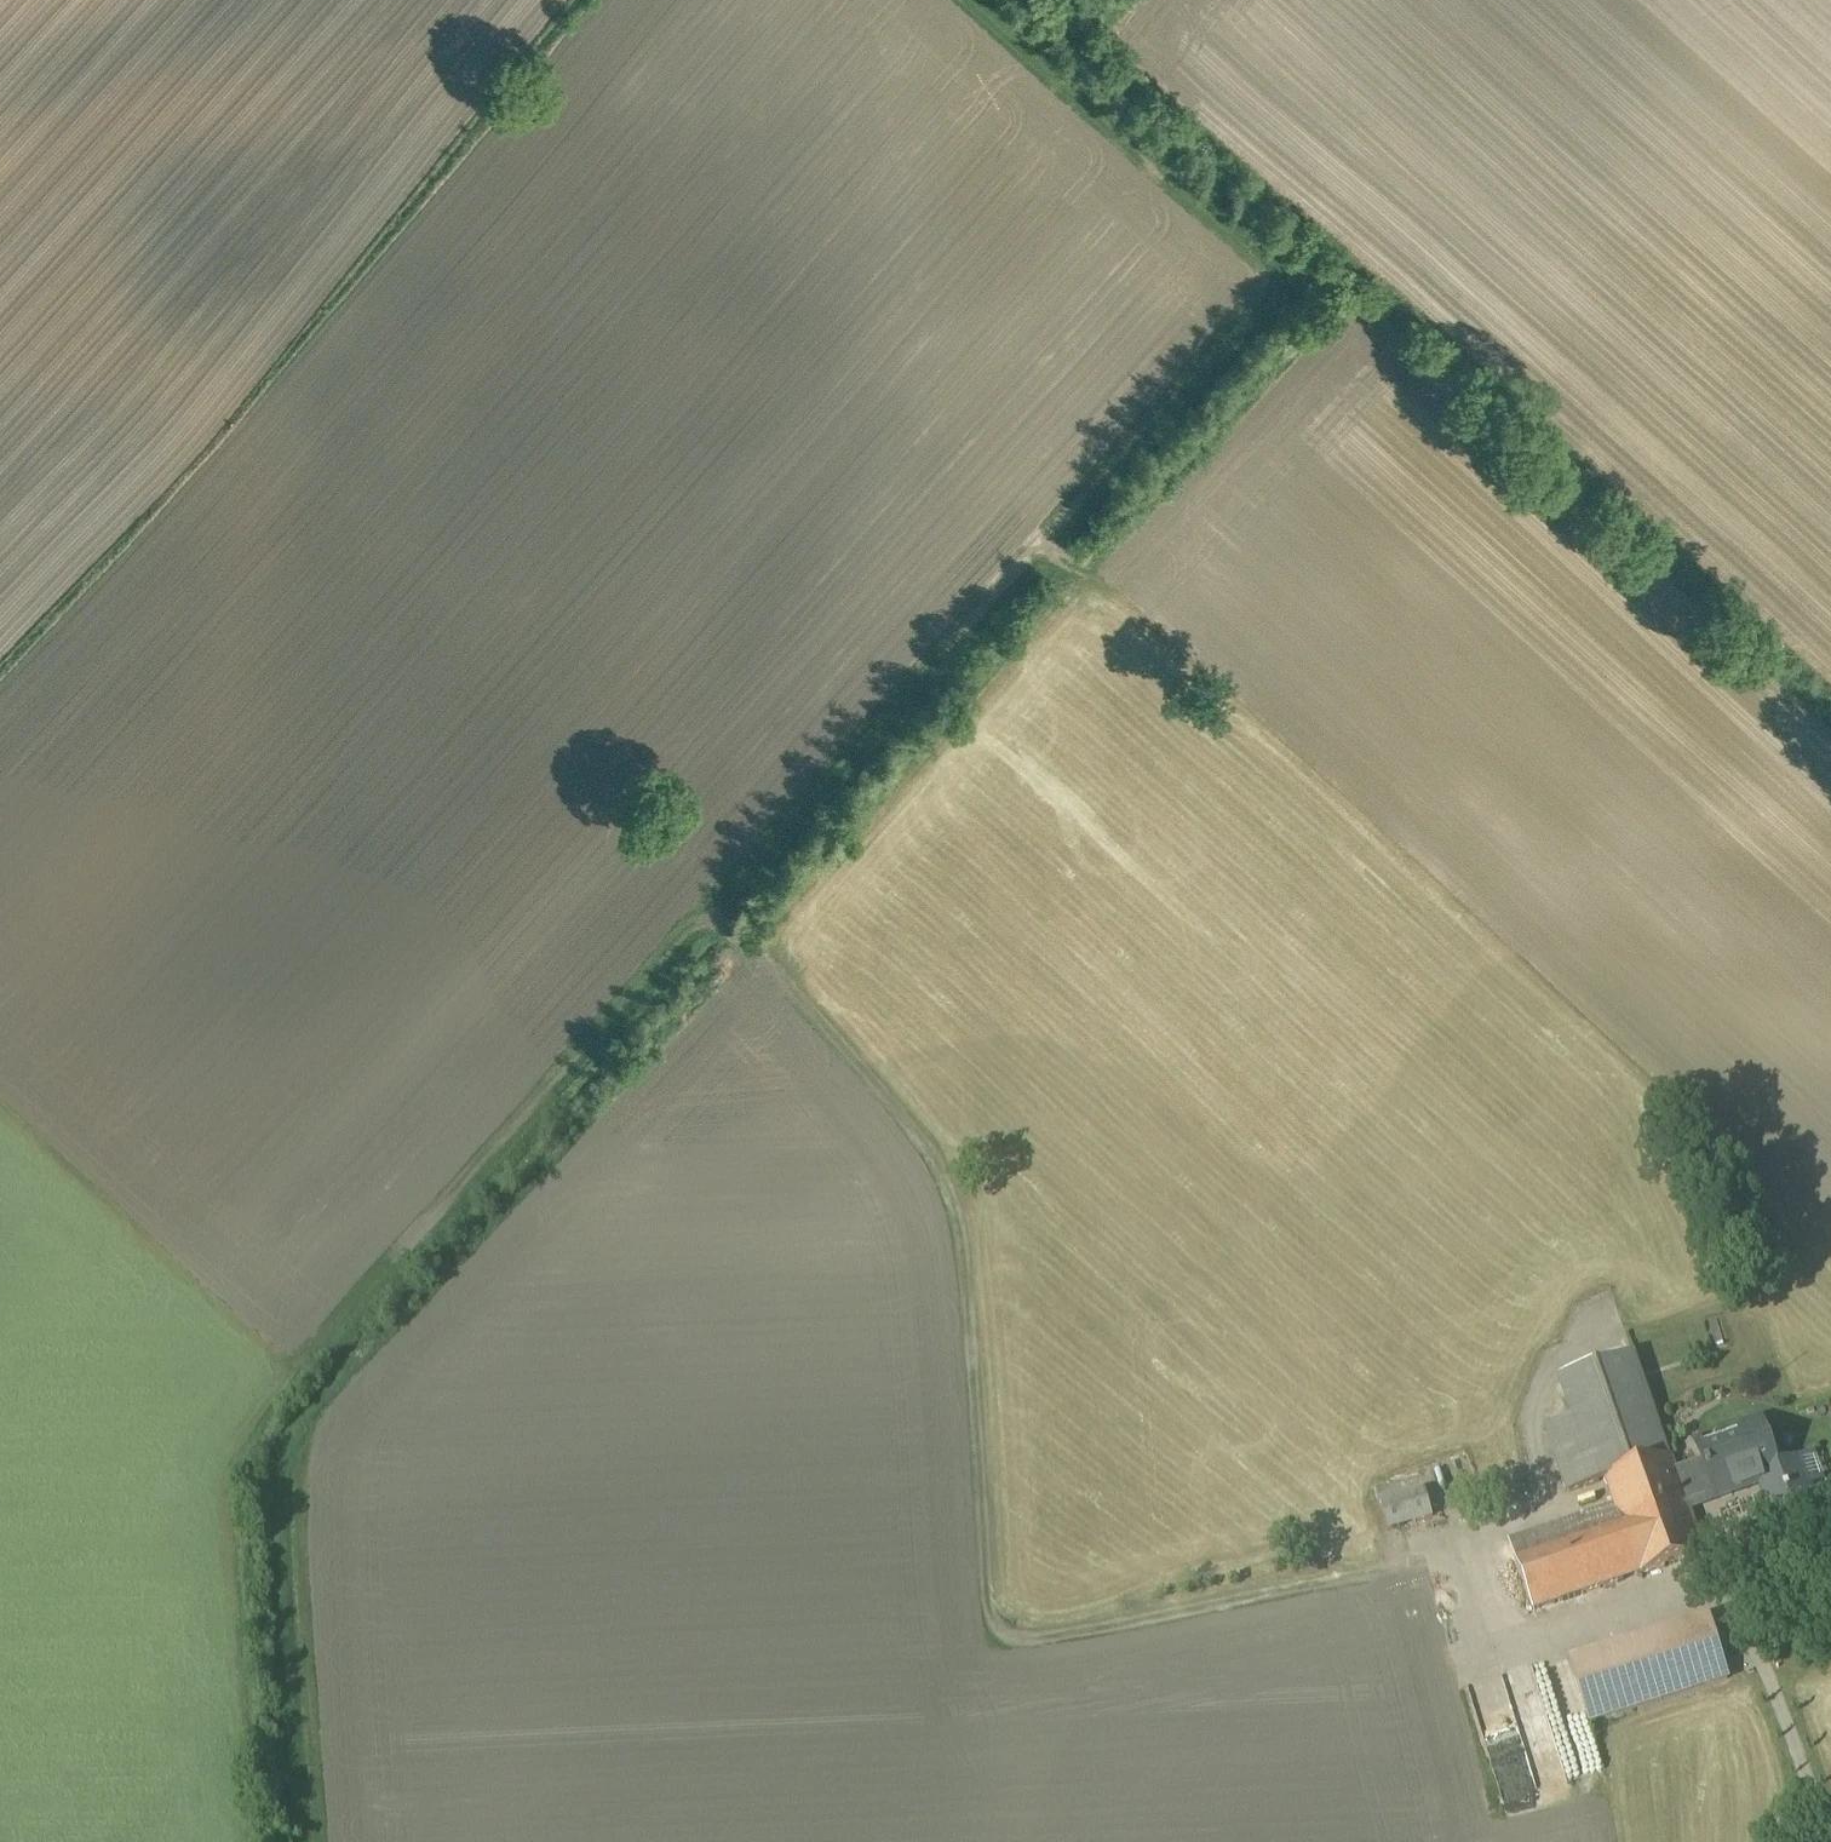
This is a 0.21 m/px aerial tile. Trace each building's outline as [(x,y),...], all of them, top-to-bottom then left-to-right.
[(1633,1359),(1561,1385),(1573,1421),(1546,1430),(1569,1496),(1607,1483),(1669,1463),(1633,1359)] [(1742,1445),(1702,1459),(1698,1451),(1697,1451),(1702,1467),(1712,1494),(1715,1504),(1739,1496),(1738,1494),(1778,1480),(1778,1482),(1780,1481),(1761,1428),(1739,1436),(1742,1445)] [(1669,1463),(1607,1483),(1617,1512),(1641,1579),(1704,1558),(1684,1503),(1675,1476),(1669,1463)] [(1702,1467),(1675,1476),(1684,1503),(1712,1494),(1702,1467)] [(1425,1492),(1381,1505),(1389,1532),(1432,1519),(1425,1492)] [(1617,1512),(1509,1547),(1533,1615),(1641,1579),(1617,1512)] [(1713,1637),(1575,1681),(1589,1727),(1727,1682),(1713,1637)]
